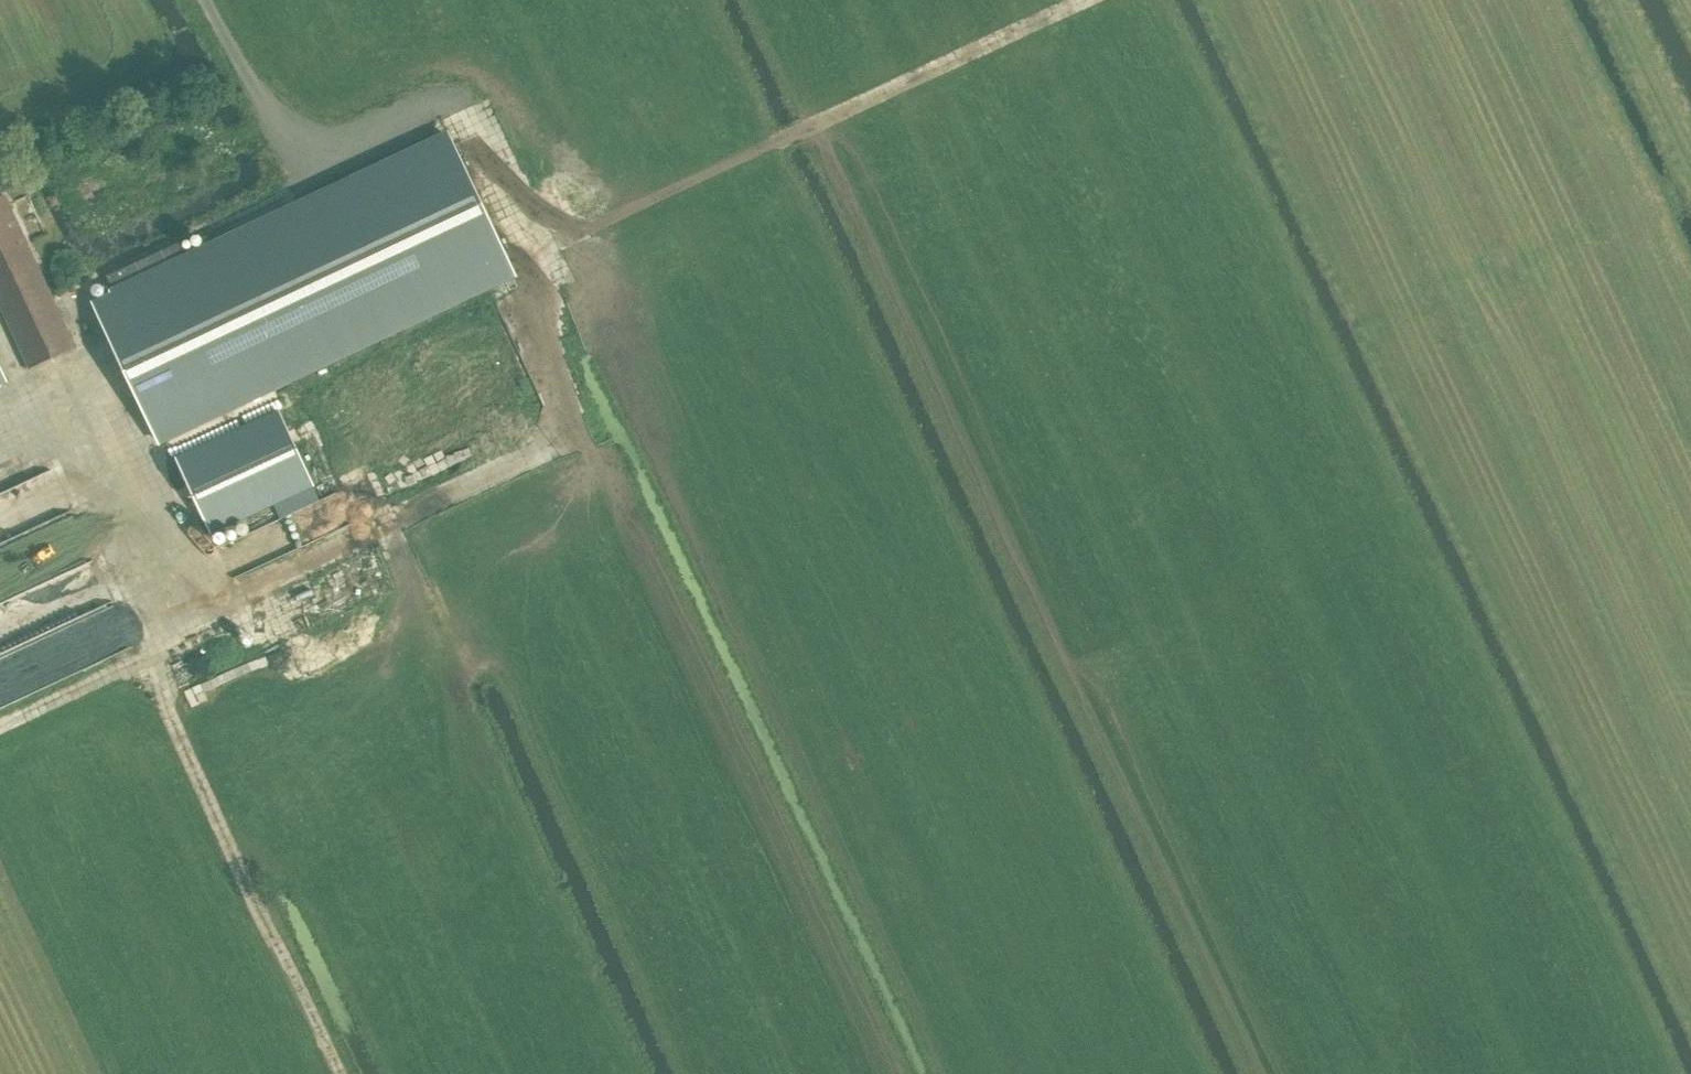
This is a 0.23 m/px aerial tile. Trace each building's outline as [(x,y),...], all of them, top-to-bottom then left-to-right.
[(115,295),(93,305),(157,442),(513,274),(448,137),(188,260),(180,242),(107,277),(115,295)] [(7,197),(0,200),(0,304),(30,370),(76,348),(12,210),(15,209),(12,203),(10,204),(7,197)] [(213,533),(314,486),(279,410),(178,457),(213,533)] [(301,547),(340,527),(323,492),(283,512),(301,547)]
